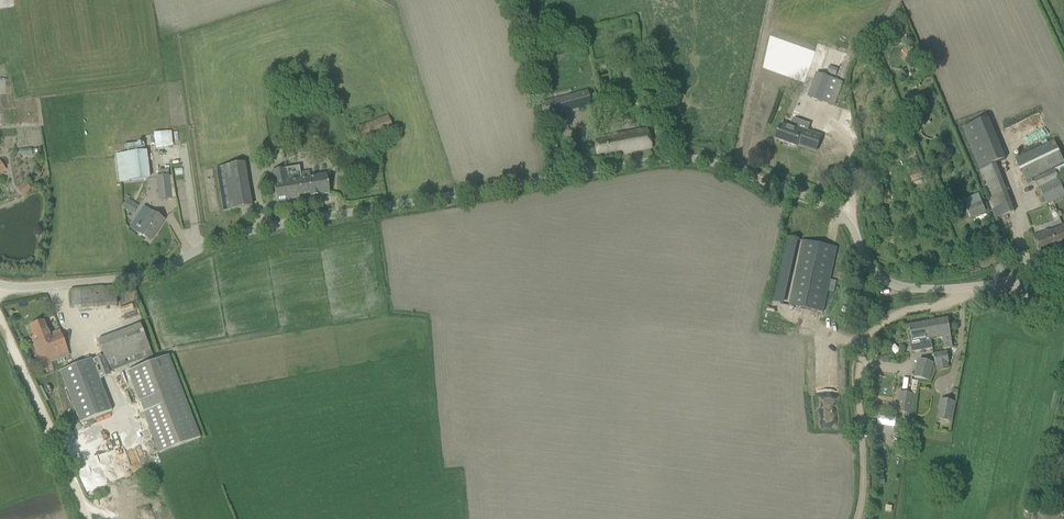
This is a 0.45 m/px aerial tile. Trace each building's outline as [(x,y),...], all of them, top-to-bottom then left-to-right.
[(911,51),(906,57),(911,61),(916,55),(911,51)] [(835,76),(838,69),(829,66),(827,73),(835,76)] [(816,73),(808,97),(824,102),(833,79),(816,73)] [(833,79),(824,102),(833,106),(842,82),(833,79)] [(577,94),(539,104),(540,107),(542,117),(591,104),(589,97),(578,100),(576,94),(577,94)] [(387,116),(362,125),(366,136),(391,127),(387,116)] [(962,129),(980,171),(1005,160),(988,118),(962,129)] [(1044,119),(1012,127),(1015,140),(1048,132),(1044,119)] [(781,124),(776,139),(797,146),(797,144),(816,151),(821,136),(790,125),(789,127),(781,124)] [(648,129),(594,139),(598,159),(651,149),(648,129)] [(160,132),(153,133),(155,147),(162,146),(160,132)] [(1026,181),(1063,162),(1054,140),(1016,159),(1026,181)] [(144,151),(117,154),(119,181),(147,178),(144,151)] [(252,206),(250,196),(245,163),(216,168),(224,211),(252,206)] [(1058,179),(1063,176),(1063,165),(1054,170),(1058,179)] [(299,166),(271,171),(277,202),(330,193),(326,175),(311,177),(301,179),(299,166)] [(917,166),(908,170),(909,174),(908,174),(912,182),(923,178),(919,170),(917,166)] [(1058,179),(1054,170),(1035,179),(1039,189),(1058,179)] [(167,175),(158,177),(161,199),(170,197),(167,175)] [(1063,190),(1058,179),(1039,189),(1047,204),(1063,196),(1063,191),(1063,190)] [(30,188),(26,184),(19,190),(23,194),(30,188)] [(881,184),(872,185),(873,192),(883,191),(881,184)] [(978,194),(963,201),(966,206),(971,218),(986,211),(981,200),(978,194)] [(122,207),(124,208),(128,211),(134,201),(128,198),(122,207)] [(136,218),(136,219),(130,228),(150,242),(164,219),(148,209),(145,214),(148,216),(144,223),(136,218)] [(1033,236),(1033,237),(1035,244),(1039,255),(1063,246),(1063,226),(1033,236)] [(786,237),(783,248),(772,302),(790,306),(803,241),(786,237)] [(803,241),(790,306),(823,312),(837,248),(803,241)] [(117,303),(116,300),(116,289),(71,292),(72,307),(117,303)] [(948,318),(927,322),(930,338),(942,336),(944,349),(953,347),(950,329),(948,318)] [(49,335),(47,331),(43,321),(30,326),(34,337),(31,338),(41,366),(69,355),(60,333),(52,337),(50,334),(49,335)] [(930,338),(927,322),(909,325),(912,341),(910,341),(912,352),(932,349),(930,338)] [(132,334),(100,347),(110,373),(152,356),(139,324),(130,328),(132,334)] [(947,352),(933,354),(935,364),(949,361),(947,352)] [(159,454),(200,438),(169,356),(127,372),(159,454)] [(60,371),(80,423),(111,411),(91,359),(60,371)] [(929,380),(934,364),(919,360),(915,376),(929,380)] [(914,395),(900,393),(897,412),(911,414),(914,395)] [(955,402),(941,400),(938,419),(952,421),(955,402)] [(1047,463),(1063,467),(1063,454),(1050,451),(1047,463)]
